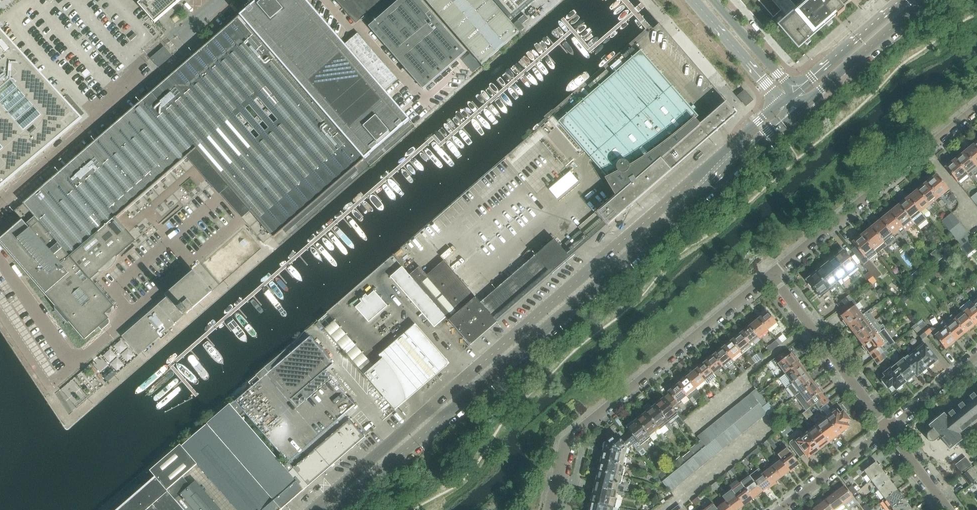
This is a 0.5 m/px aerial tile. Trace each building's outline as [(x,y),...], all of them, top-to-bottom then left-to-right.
[(150,18),(155,24),(155,23),(154,22),(156,20),(158,21),(182,0),(134,0),(150,18)] [(358,33),(344,45),(305,0),(258,0),(240,16),(287,69),(365,159),(409,120),(384,91),(397,79),(358,33)] [(356,24),(361,19),(423,90),(466,53),(431,13),(434,11),(427,3),(424,5),(421,2),(424,0),(401,0),(400,0),(336,0),(356,24)] [(427,3),(434,11),(481,66),(519,33),(490,0),(424,0),(427,3)] [(517,12),(520,10),(531,0),(506,0),(517,12)] [(792,16),(780,27),(798,47),(810,37),(834,16),(835,15),(837,17),(845,10),(843,8),(851,1),(851,0),(811,0),(792,16)] [(187,156),(287,69),(240,16),(188,61),(24,203),(32,212),(90,280),(99,272),(103,272),(106,270),(110,268),(112,266),(115,263),(116,259),(116,258),(117,257),(135,241),(115,218),(187,156)] [(0,31),(0,187),(77,120),(61,101),(0,31)] [(172,57),(164,48),(150,60),(158,69),(172,57)] [(712,136),(737,114),(726,102),(701,123),(699,126),(694,120),(698,117),(698,116),(641,50),(558,122),(604,174),(607,179),(618,197),(598,214),(605,222),(606,222),(607,224),(609,226),(676,167),(712,136)] [(365,159),(287,69),(187,156),(213,186),(213,185),(263,243),(272,236),(273,238),(365,159)] [(753,100),(744,91),(738,97),(746,106),(753,100)] [(974,145),(970,148),(970,147),(965,151),(965,152),(976,167),(976,166),(976,148),(974,145)] [(967,174),(970,178),(976,172),(976,167),(965,152),(961,155),(960,155),(955,159),(956,160),(967,174)] [(957,182),(967,174),(956,160),(952,163),(951,162),(946,166),(947,167),(946,168),(957,182)] [(946,195),(949,192),(936,175),(932,178),(931,177),(926,181),(927,182),(927,183),(939,197),(944,193),(946,195)] [(929,205),(939,197),(927,183),(923,186),(923,185),(918,189),(918,190),(929,205)] [(929,205),(918,190),(914,193),(913,193),(909,197),(909,198),(920,212),(926,208),(928,211),(929,210),(933,215),(936,213),(929,205)] [(927,220),(920,212),(909,198),(905,201),(904,200),(899,204),(900,205),(899,205),(911,220),(917,227),(923,223),(927,220)] [(32,212),(24,203),(14,212),(22,221),(0,240),(0,241),(58,308),(60,306),(71,319),(69,321),(85,339),(94,331),(82,318),(90,311),(86,306),(90,303),(92,304),(103,294),(90,280),(32,212)] [(917,227),(911,220),(899,205),(896,208),(895,208),(890,212),(891,212),(890,213),(902,227),(908,222),(915,230),(917,227)] [(893,235),(902,227),(890,213),(881,220),(893,235)] [(946,227),(956,219),(952,214),(942,222),(946,227)] [(950,232),(960,224),(956,219),(946,227),(950,232)] [(872,227),(872,228),(883,242),(887,246),(896,239),(893,235),(881,220),(877,223),(872,227)] [(497,322),(575,255),(573,253),(607,224),(606,222),(572,252),(571,251),(568,248),(567,249),(557,238),(555,240),(554,240),(536,255),(481,303),(474,295),(444,261),(427,275),(420,267),(410,275),(439,309),(447,318),(470,345),(497,322)] [(954,237),(964,228),(960,224),(950,232),(954,237)] [(883,242),(872,228),(868,231),(867,230),(862,234),(863,235),(862,235),(874,250),(877,254),(884,249),(887,253),(890,250),(887,246),(883,242)] [(957,242),(968,233),(964,228),(954,237),(957,242)] [(969,240),(972,238),(968,233),(957,242),(961,246),(962,246),(969,240)] [(877,254),(874,250),(862,235),(853,243),(856,247),(851,251),(863,265),(877,254)] [(968,253),(975,248),(969,240),(962,246),(968,253)] [(848,275),(857,268),(843,250),(839,254),(839,253),(834,257),(835,257),(834,258),(848,275)] [(936,251),(931,255),(937,263),(942,259),(936,251)] [(834,258),(833,258),(833,257),(828,261),(829,262),(825,265),(838,282),(841,279),(842,280),(848,275),(834,258)] [(944,269),(949,265),(945,260),(944,261),(940,264),(944,269)] [(835,284),(838,282),(825,265),(821,268),(816,271),(816,272),(816,273),(830,290),(835,285),(835,284)] [(439,309),(410,275),(402,267),(390,277),(427,319),(439,309)] [(945,271),(942,267),(934,273),(937,278),(945,271)] [(917,283),(925,276),(920,269),(911,277),(917,283)] [(122,337),(138,356),(150,346),(158,339),(167,331),(175,324),(184,317),(184,316),(185,316),(184,315),(188,312),(212,292),(199,277),(194,271),(186,279),(166,296),(168,298),(159,305),(150,313),(142,320),(134,327),(122,337)] [(816,273),(815,273),(814,272),(810,276),(810,277),(806,280),(820,298),(830,290),(816,273)] [(872,285),(876,282),(869,273),(864,276),(872,285)] [(362,302),(356,307),(357,309),(361,314),(380,298),(374,292),(368,297),(366,295),(360,300),(362,302)] [(899,298),(903,304),(911,297),(907,292),(899,298)] [(102,316),(111,308),(113,307),(103,294),(92,304),(90,303),(86,306),(90,311),(82,318),(94,331),(99,327),(102,331),(108,325),(106,324),(107,321),(104,318),(102,316)] [(380,298),(361,314),(363,316),(368,321),(386,305),(383,302),(380,298)] [(840,309),(849,302),(846,298),(840,302),(838,304),(837,305),(840,309)] [(848,326),(862,316),(858,311),(861,309),(861,306),(859,303),(856,305),(853,300),(849,302),(840,309),(844,314),(841,316),(844,320),(843,321),(847,327),(848,326)] [(970,301),(970,300),(960,308),(964,313),(974,326),(976,324),(976,309),(970,301)] [(386,305),(368,321),(369,322),(387,306),(386,305)] [(974,326),(964,313),(960,308),(950,316),(954,321),(965,334),(969,331),(974,327),(974,326)] [(439,309),(427,319),(435,329),(447,318),(439,309)] [(871,314),(873,312),(871,309),(862,316),(848,326),(851,330),(855,336),(855,335),(856,336),(876,320),(871,314)] [(767,330),(776,322),(768,312),(759,319),(767,330)] [(965,334),(954,321),(950,316),(941,324),(944,328),(945,328),(955,342),(959,339),(965,335),(964,334),(965,334)] [(758,337),(767,330),(759,319),(749,326),(758,337)] [(883,324),(880,326),(876,320),(856,336),(856,337),(860,342),(863,345),(884,329),(885,329),(886,328),(883,324)] [(931,328),(929,330),(922,321),(917,324),(919,326),(919,327),(927,336),(932,333),(945,350),(949,347),(950,347),(955,343),(955,342),(945,328),(944,328),(941,324),(934,329),(934,328),(931,328)] [(364,375),(374,367),(334,322),(325,331),(364,375)] [(379,355),(383,359),(385,361),(391,368),(396,375),(400,383),(403,391),(406,399),(406,400),(415,392),(449,364),(415,325),(381,353),(379,355)] [(753,341),(758,337),(749,326),(740,334),(749,344),(752,348),(755,345),(753,341)] [(922,341),(927,336),(919,327),(919,326),(914,330),(922,341)] [(895,344),(892,339),(884,329),(863,345),(863,346),(862,347),(866,352),(868,351),(874,360),(885,352),(895,344)] [(740,352),(749,344),(740,334),(731,341),(740,352)] [(354,405),(325,371),(333,364),(310,337),(236,401),(235,400),(230,404),(240,417),(246,412),(288,461),(283,465),(288,471),(295,479),(304,490),(365,437),(349,418),(344,413),(354,405)] [(770,352),(779,345),(776,340),(767,348),(770,352)] [(731,359),(740,352),(731,341),(722,348),(731,359)] [(933,364),(937,360),(923,343),(914,351),(927,368),(928,368),(929,368),(933,365),(933,364)] [(722,348),(713,356),(722,366),(723,367),(726,365),(728,367),(734,362),(731,359),(722,348)] [(785,374),(799,363),(798,363),(800,362),(796,356),(794,358),(791,354),(788,356),(785,351),(771,361),(775,366),(777,364),(785,374)] [(927,368),(914,351),(904,359),(915,374),(917,376),(921,373),(923,373),(927,370),(927,368)] [(878,365),(889,357),(885,352),(874,360),(878,365)] [(752,367),(761,359),(758,355),(748,362),(752,367)] [(713,374),(722,366),(713,356),(704,363),(713,374)] [(904,359),(903,360),(902,357),(892,365),(906,382),(907,381),(908,381),(912,379),(911,377),(915,374),(904,359)] [(403,391),(400,383),(396,375),(391,368),(385,361),(383,359),(374,367),(364,375),(395,410),(406,400),(406,399),(403,391)] [(704,363),(695,370),(704,381),(706,384),(716,377),(713,374),(704,363)] [(802,366),(801,367),(799,363),(785,374),(788,379),(787,380),(791,384),(806,373),(806,372),(802,366)] [(902,385),(906,382),(892,365),(882,373),(886,377),(882,380),(889,388),(892,385),(896,389),(897,389),(899,389),(902,386),(902,385)] [(695,388),(704,381),(695,370),(686,378),(695,388)] [(806,373),(791,384),(787,387),(795,396),(795,397),(813,383),(810,379),(811,378),(807,373),(806,373)] [(695,388),(686,378),(677,385),(686,396),(689,400),(698,392),(695,388)] [(824,397),(821,392),(818,388),(819,387),(815,382),(814,383),(813,383),(795,397),(807,411),(809,409),(815,404),(824,397)] [(681,400),(686,396),(677,385),(668,392),(669,394),(664,398),(678,415),(683,421),(687,418),(685,414),(682,416),(679,411),(682,408),(679,405),(682,402),(681,400)] [(716,396),(720,392),(716,387),(712,391),(716,396)] [(716,396),(712,391),(703,398),(707,403),(716,396)] [(927,437),(927,438),(927,439),(928,440),(928,441),(929,441),(930,441),(930,442),(931,442),(932,442),(933,442),(934,442),(934,441),(935,441),(936,441),(936,440),(940,437),(950,449),(962,439),(960,436),(976,422),(976,391),(948,414),(949,415),(946,417),(944,414),(942,416),(941,415),(939,417),(938,417),(934,421),(933,421),(931,423),(931,425),(929,426),(932,430),(929,432),(929,433),(928,433),(928,434),(927,434),(927,435),(927,436),(927,437)] [(758,404),(750,395),(750,394),(745,398),(753,408),(758,404)] [(819,409),(828,402),(824,397),(815,404),(819,409)] [(685,424),(683,421),(678,415),(664,398),(660,401),(659,400),(654,404),(655,405),(654,406),(669,422),(674,418),(677,421),(678,420),(683,425),(685,424)] [(748,412),(753,408),(745,398),(740,402),(748,412)] [(763,399),(758,402),(762,407),(767,403),(763,399)] [(743,416),(748,412),(740,402),(735,406),(743,416)] [(769,416),(775,411),(768,403),(762,407),(769,416)] [(230,404),(208,423),(182,446),(180,445),(150,471),(156,477),(165,488),(167,490),(184,509),(220,509),(195,482),(190,486),(182,477),(197,464),(237,509),(281,509),(304,490),(295,479),(288,471),(283,465),(240,417),(230,404)] [(765,414),(760,407),(758,404),(753,408),(761,417),(765,414)] [(659,430),(669,422),(654,406),(651,408),(650,407),(645,411),(646,413),(645,413),(659,430)] [(738,420),(743,416),(735,406),(730,410),(738,420)] [(756,422),(761,417),(753,408),(748,412),(756,422)] [(809,417),(813,414),(809,409),(807,411),(805,412),(809,417)] [(733,424),(738,420),(730,410),(725,414),(733,424)] [(840,413),(839,414),(835,410),(825,417),(838,434),(839,434),(841,434),(844,432),(844,430),(848,427),(846,423),(849,420),(843,412),(840,414),(840,413)] [(751,426),(756,422),(748,412),(743,416),(751,426)] [(666,439),(659,430),(645,413),(642,416),(641,415),(636,419),(637,420),(636,421),(650,438),(657,432),(664,441),(666,439)] [(729,428),(733,424),(725,414),(721,418),(729,428)] [(746,429),(751,426),(743,416),(738,420),(746,429)] [(837,435),(838,434),(825,417),(815,425),(828,442),(833,439),(834,439),(837,437),(837,435)] [(724,431),(729,428),(721,418),(716,422),(724,431)] [(741,433),(746,429),(738,420),(733,424),(741,433)] [(650,438),(636,421),(632,424),(631,422),(626,427),(627,428),(627,429),(629,432),(624,436),(632,446),(635,450),(636,449),(639,452),(643,448),(641,445),(650,438)] [(719,435),(724,431),(716,422),(711,425),(719,435)] [(737,437),(741,433),(733,424),(729,428),(737,437)] [(714,439),(719,435),(711,425),(706,429),(714,439)] [(824,445),(828,442),(815,425),(805,433),(818,450),(819,449),(821,449),(824,447),(824,445)] [(732,441),(737,437),(729,428),(724,431),(732,441)] [(710,443),(714,439),(706,429),(702,433),(710,443)] [(727,445),(732,441),(724,431),(719,435),(727,445)] [(705,447),(710,443),(702,433),(697,437),(705,447)] [(817,450),(818,450),(805,433),(795,440),(794,439),(790,442),(790,444),(800,458),(805,454),(808,457),(812,454),(814,454),(817,452),(817,450)] [(632,446),(624,436),(620,439),(616,435),(606,443),(603,444),(602,448),(604,449),(625,454),(626,447),(628,449),(632,446)] [(723,449),(727,445),(719,435),(714,439),(723,449)] [(718,453),(723,449),(714,439),(710,443),(718,453)] [(713,457),(718,453),(710,443),(705,447),(713,457)] [(690,449),(695,455),(700,451),(700,450),(695,444),(690,449)] [(708,461),(713,457),(705,447),(700,451),(708,461)] [(792,455),(792,454),(787,448),(777,455),(781,460),(789,471),(799,464),(792,455)] [(622,465),(625,454),(604,449),(603,453),(601,454),(600,458),(601,459),(601,460),(622,465)] [(761,453),(758,449),(757,449),(749,455),(752,460),(761,453)] [(703,465),(708,461),(700,451),(695,455),(703,465)] [(687,455),(682,459),(686,463),(690,459),(687,455)] [(698,469),(703,465),(695,455),(690,459),(698,469)] [(680,467),(681,467),(685,463),(680,456),(674,461),(680,467)] [(971,466),(965,457),(955,465),(961,473),(971,466)] [(693,473),(698,469),(690,459),(686,463),(685,463),(693,473)] [(619,477),(622,465),(601,460),(600,465),(598,465),(597,469),(599,471),(599,472),(619,477)] [(780,478),(789,471),(781,460),(772,467),(780,478)] [(871,480),(883,471),(876,462),(864,471),(871,480)] [(669,463),(664,467),(670,474),(675,470),(669,463)] [(693,473),(685,463),(681,467),(689,477),(693,473)] [(780,478),(772,467),(769,463),(764,467),(765,468),(761,471),(771,485),(780,478)] [(684,481),(689,477),(681,467),(680,467),(675,471),(684,481)] [(962,475),(966,480),(975,472),(972,468),(962,475)] [(771,485),(761,471),(759,469),(750,476),(751,476),(750,477),(753,481),(762,492),(771,485)] [(679,485),(684,481),(675,471),(671,475),(679,485)] [(878,490),(890,481),(883,471),(871,480),(878,490)] [(616,490),(619,477),(599,472),(597,473),(596,477),(597,478),(595,487),(624,494),(625,491),(619,490),(619,491),(616,490)] [(663,472),(659,475),(663,481),(667,478),(663,472)] [(966,480),(970,485),(975,481),(976,480),(976,475),(975,473),(966,480)] [(674,488),(679,485),(671,475),(666,479),(674,488)] [(167,490),(165,488),(156,477),(143,488),(118,509),(184,509),(167,490)] [(762,492),(753,481),(750,477),(741,484),(744,488),(752,499),(762,492)] [(670,492),(674,488),(666,479),(662,482),(670,492)] [(885,499),(897,490),(890,481),(878,490),(885,499)] [(752,499),(744,488),(741,484),(732,491),(735,495),(743,506),(752,499)] [(852,485),(848,488),(849,488),(853,494),(857,491),(852,485)] [(852,497),(844,486),(834,493),(847,509),(853,509),(852,508),(857,504),(852,497)] [(623,497),(624,494),(595,487),(593,495),(591,496),(590,500),(591,502),(591,503),(612,508),(616,494),(618,494),(618,495),(623,497)] [(904,499),(897,490),(885,499),(882,501),(889,509),(890,509),(904,499)] [(834,493),(825,500),(833,509),(847,509),(834,493)] [(743,506),(735,495),(725,502),(732,509),(738,509),(743,506)] [(860,503),(864,500),(860,495),(856,498),(860,503)] [(911,509),(904,499),(890,509),(910,509),(911,509)] [(825,500),(816,507),(818,509),(833,509),(825,500)] [(725,502),(716,509),(717,509),(732,509),(725,502)]
